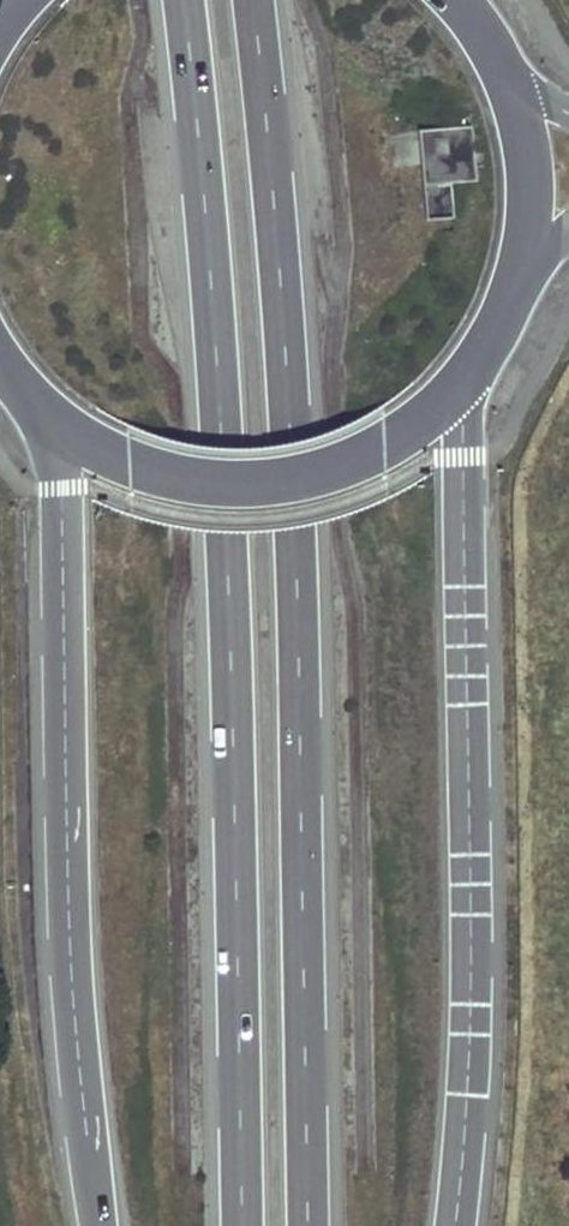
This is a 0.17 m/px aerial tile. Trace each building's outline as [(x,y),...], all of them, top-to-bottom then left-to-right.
[(468,179),(468,131),(423,131),(423,179),(468,179)] [(426,218),(453,217),(452,183),(425,183),(426,218)]
